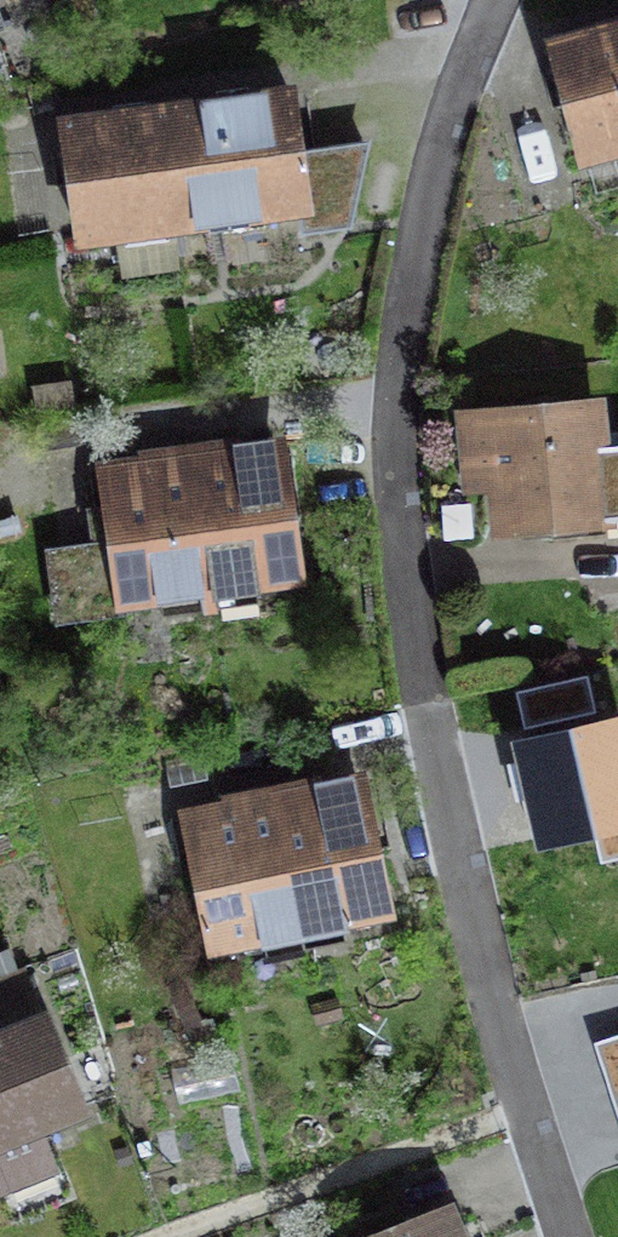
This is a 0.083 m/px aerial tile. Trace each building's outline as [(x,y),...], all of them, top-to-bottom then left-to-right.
[(529,63),(564,181),(617,165),(617,37),(529,63)] [(277,112),(42,141),(57,269),(293,240),(277,112)] [(458,420),(464,509),(502,506),(505,549),(617,540),(617,421),(617,410),(458,420)] [(273,442),(177,455),(198,605),(293,592),(273,442)] [(110,616),(198,605),(177,455),(89,467),(110,616)] [(589,683),(516,701),(523,730),(596,712),(589,683)] [(617,837),(617,718),(497,745),(523,859),(617,837)] [(260,798),(290,940),(387,920),(357,777),(260,798)] [(198,960),(290,940),(260,798),(167,818),(198,960)] [(0,1035),(0,1199),(51,1178),(33,1136),(79,1116),(38,1019),(0,1035)] [(603,1050),(617,1096),(617,1045),(603,1050)] [(363,1236),(452,1236),(441,1208),(363,1236)]
